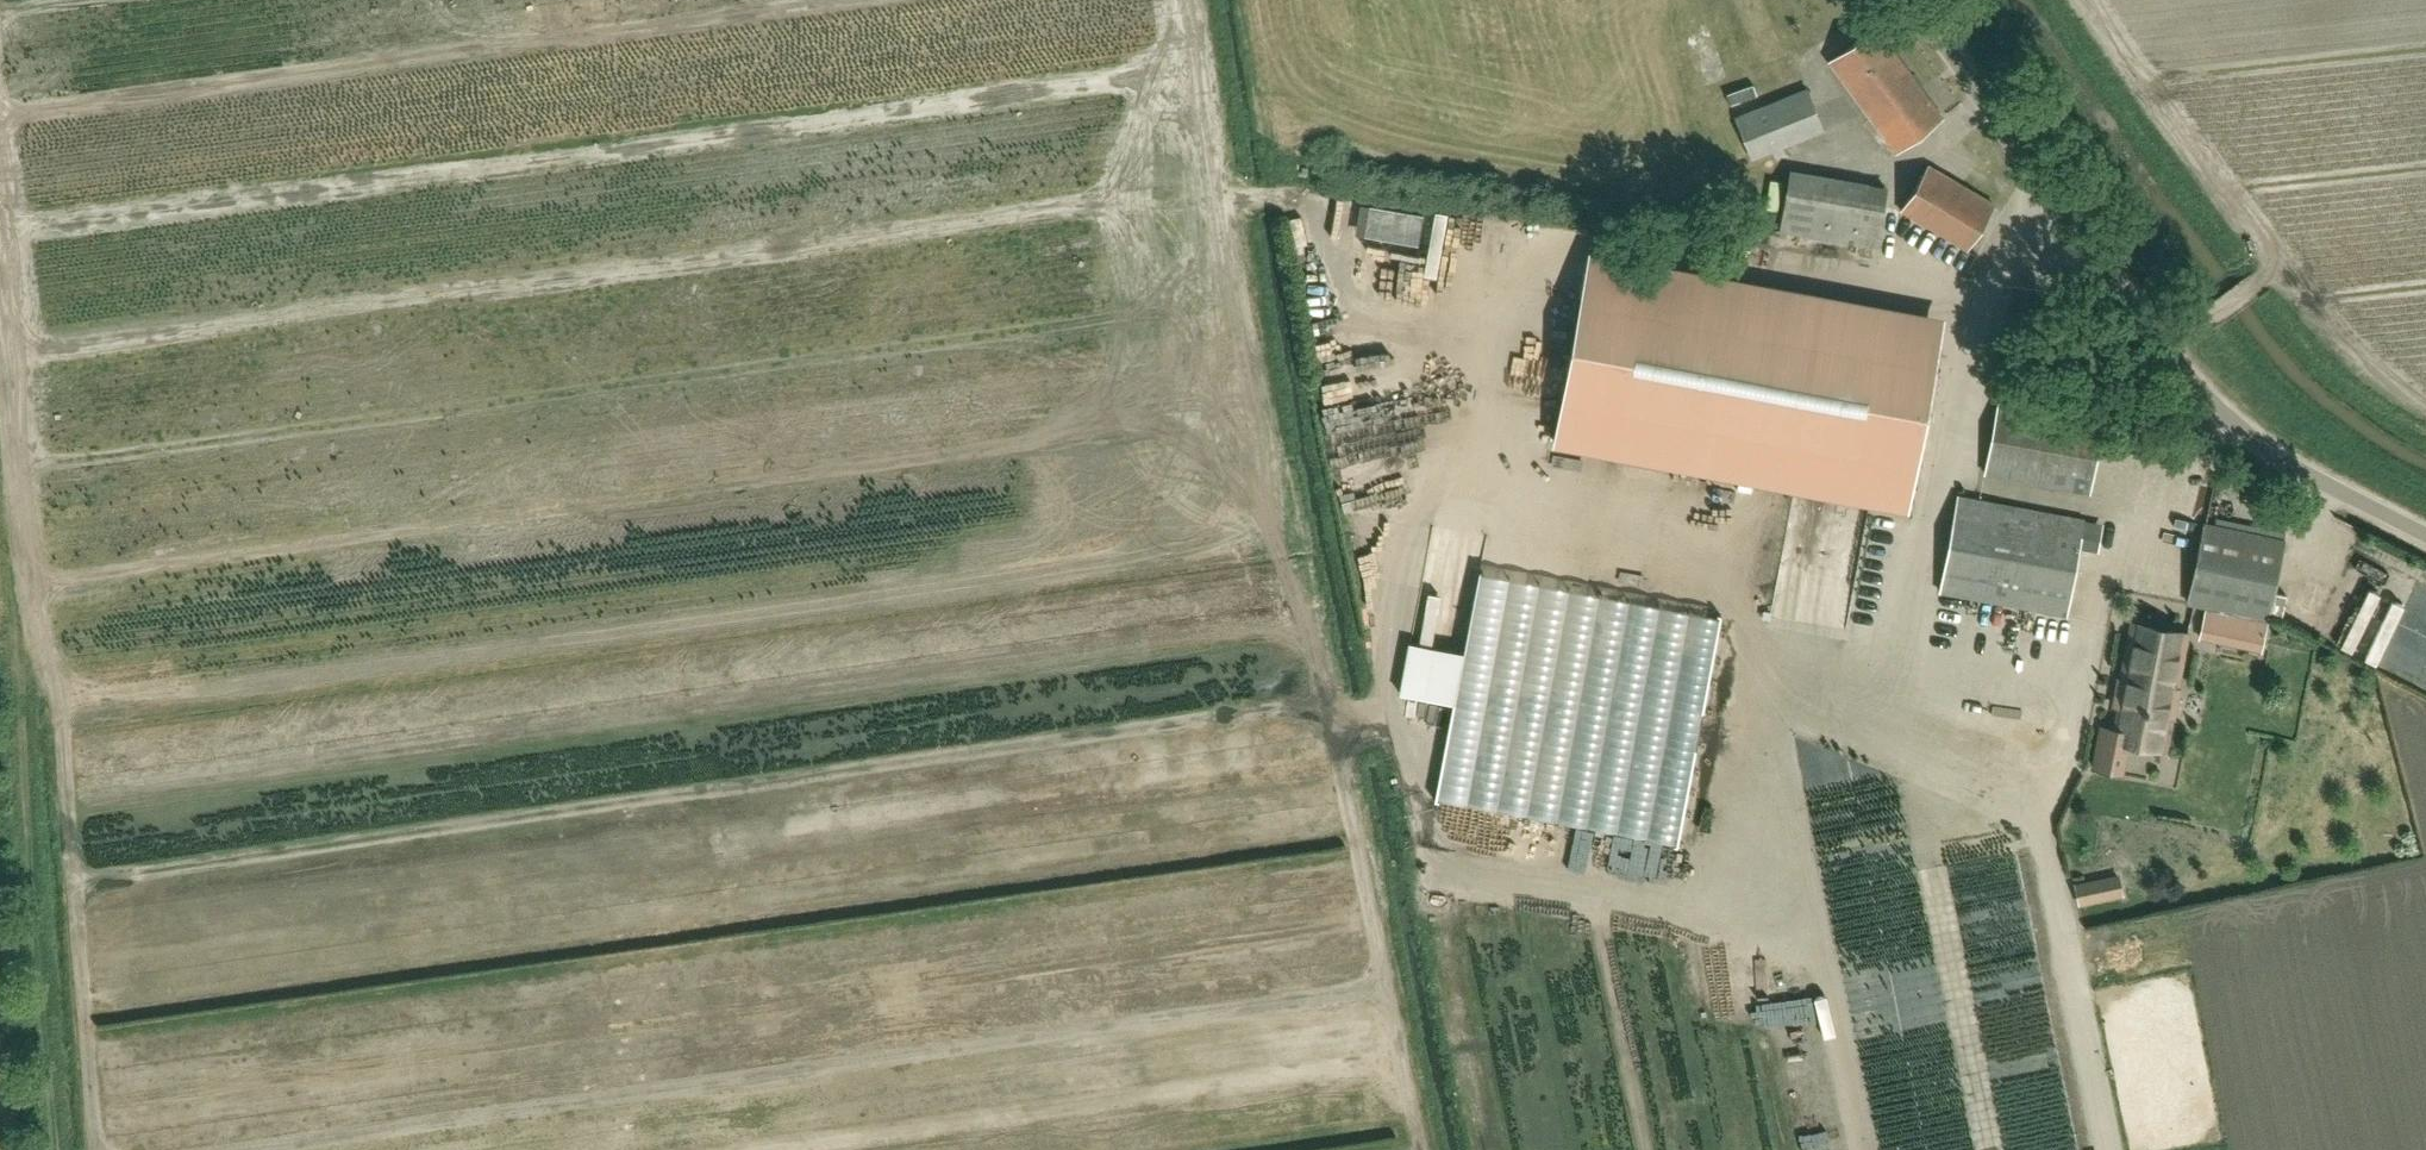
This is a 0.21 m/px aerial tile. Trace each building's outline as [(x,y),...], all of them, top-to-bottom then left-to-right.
[(1941,117),(1875,28),(1829,62),(1895,151),(1941,117)] [(1806,89),(1735,118),(1752,159),(1823,130),(1806,89)] [(1993,204),(1927,165),(1900,211),(1966,249),(1993,204)] [(1777,174),(1775,239),(1875,242),(1877,177),(1777,174)] [(1424,216),(1369,206),(1364,236),(1419,245),(1424,216)] [(1906,509),(1932,367),(1582,302),(1556,444),(1906,509)] [(1984,472),(2088,492),(2101,421),(1997,401),(1984,472)] [(2084,520),(1957,496),(1939,592),(2066,615),(2084,520)] [(2187,602),(2267,618),(2283,542),(2204,525),(2187,602)] [(2124,682),(2119,707),(2115,730),(2101,728),(2093,768),(2121,773),(2127,742),(2162,749),(2169,717),(2174,718),(2180,690),(2178,689),(2188,635),(2167,631),(2152,628),(2131,624),(2121,680),(2121,681),(2124,682)] [(2124,897),(2119,875),(2074,885),(2079,907),(2124,897)] [(1798,1012),(1816,1011),(1813,970),(1796,971),(1798,1012)] [(1766,1019),(1777,1084),(1795,1081),(1784,1016),(1766,1019)]
